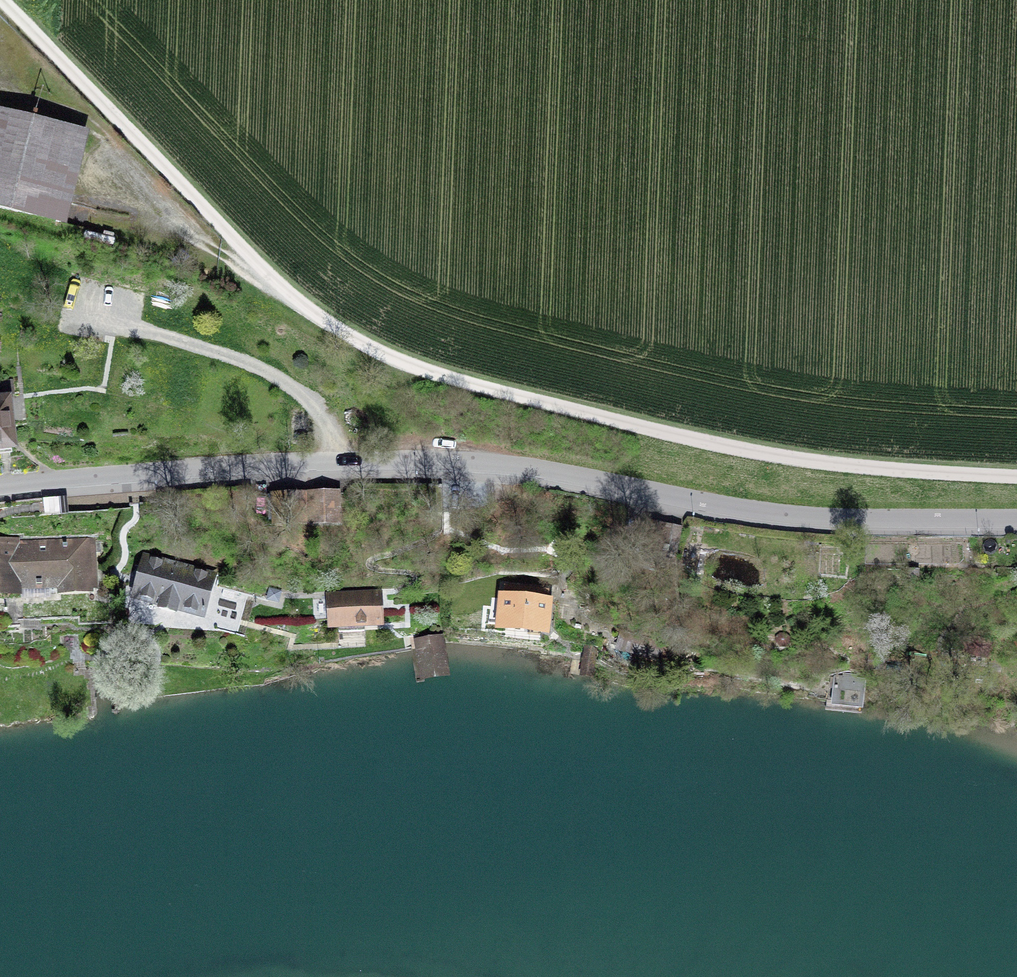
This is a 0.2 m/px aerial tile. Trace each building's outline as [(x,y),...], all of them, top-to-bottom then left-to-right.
[(83,133),(0,113),(0,208),(61,222),(69,192),(83,133)] [(24,450),(18,397),(0,399),(0,453),(24,450)] [(339,489),(309,490),(311,523),(340,522),(339,489)] [(309,490),(288,491),(289,524),(311,523),(309,490)] [(274,524),(289,524),(288,491),(273,491),(274,524)] [(20,595),(20,589),(59,588),(59,592),(96,591),(94,538),(20,540),(20,536),(0,537),(0,595),(20,595)] [(206,616),(218,573),(141,552),(129,595),(206,616)] [(548,631),(552,594),(498,588),(494,625),(548,631)] [(280,592),(269,589),(267,599),(278,601),(280,592)] [(384,622),(383,590),(326,591),(327,624),(384,622)] [(662,641),(620,628),(617,647),(658,658),(662,641)] [(444,634),(413,638),(415,653),(417,679),(449,675),(446,648),(444,634)] [(598,647),(584,644),(578,672),(592,675),(598,647)] [(864,679),(833,676),(831,706),(861,709),(864,679)]
